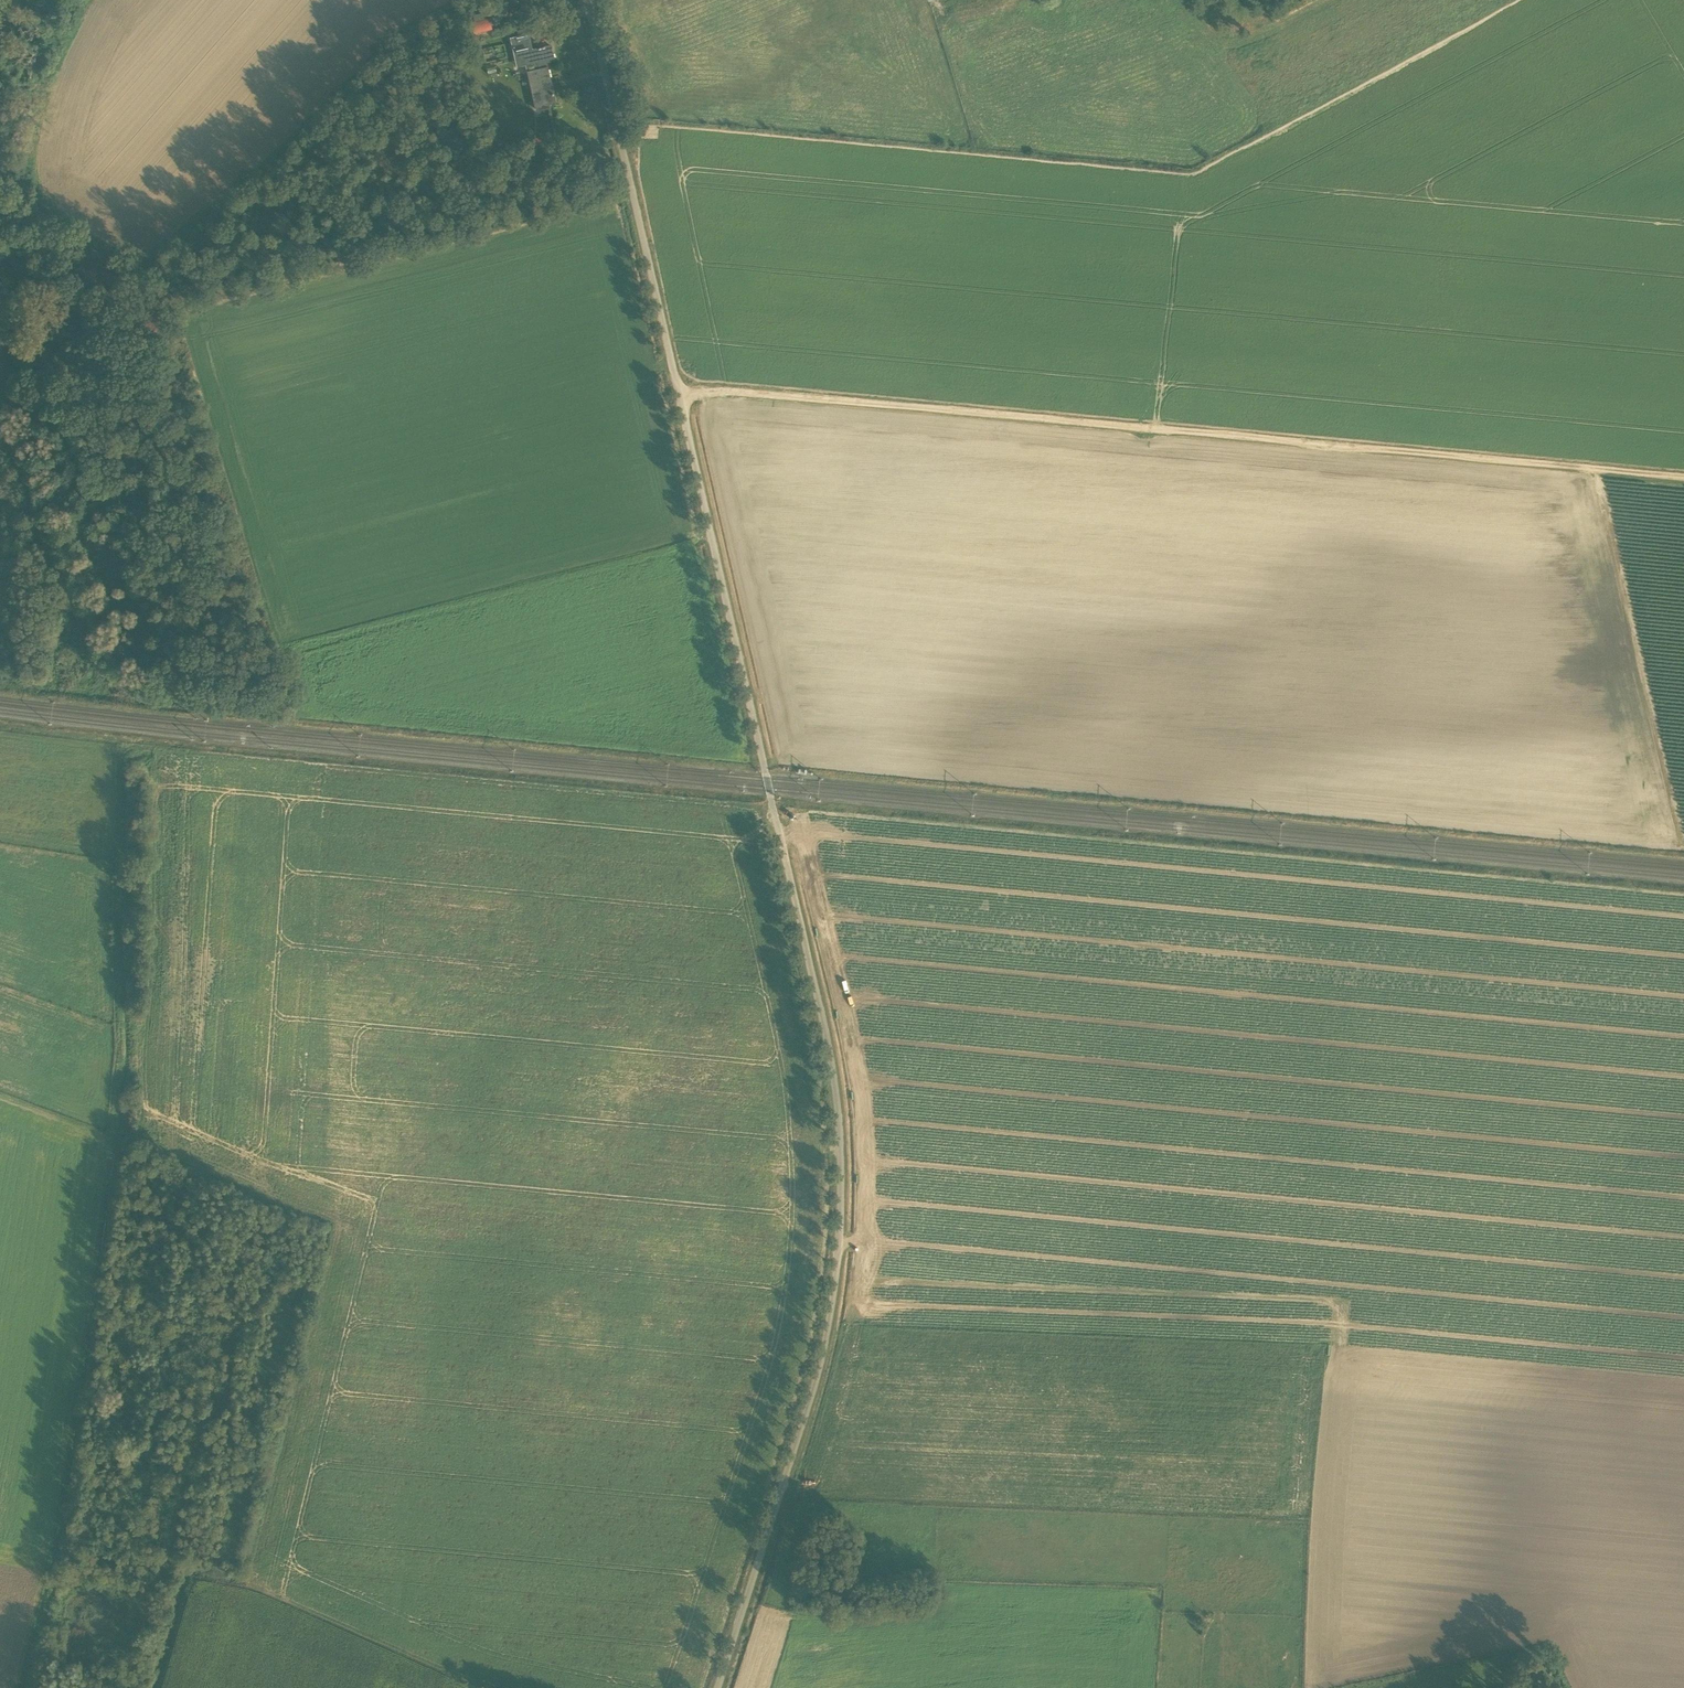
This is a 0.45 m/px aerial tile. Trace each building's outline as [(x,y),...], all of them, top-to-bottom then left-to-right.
[(473,32),(491,28),(489,19),(471,23),(473,32)] [(531,50),(527,35),(510,39),(517,67),(527,65),(528,72),(536,108),(548,105),(547,102),(555,100),(546,62),(554,61),(551,46),(531,50)] [(1534,1660),(1527,1662),(1530,1670),(1536,1667),(1534,1660)]
